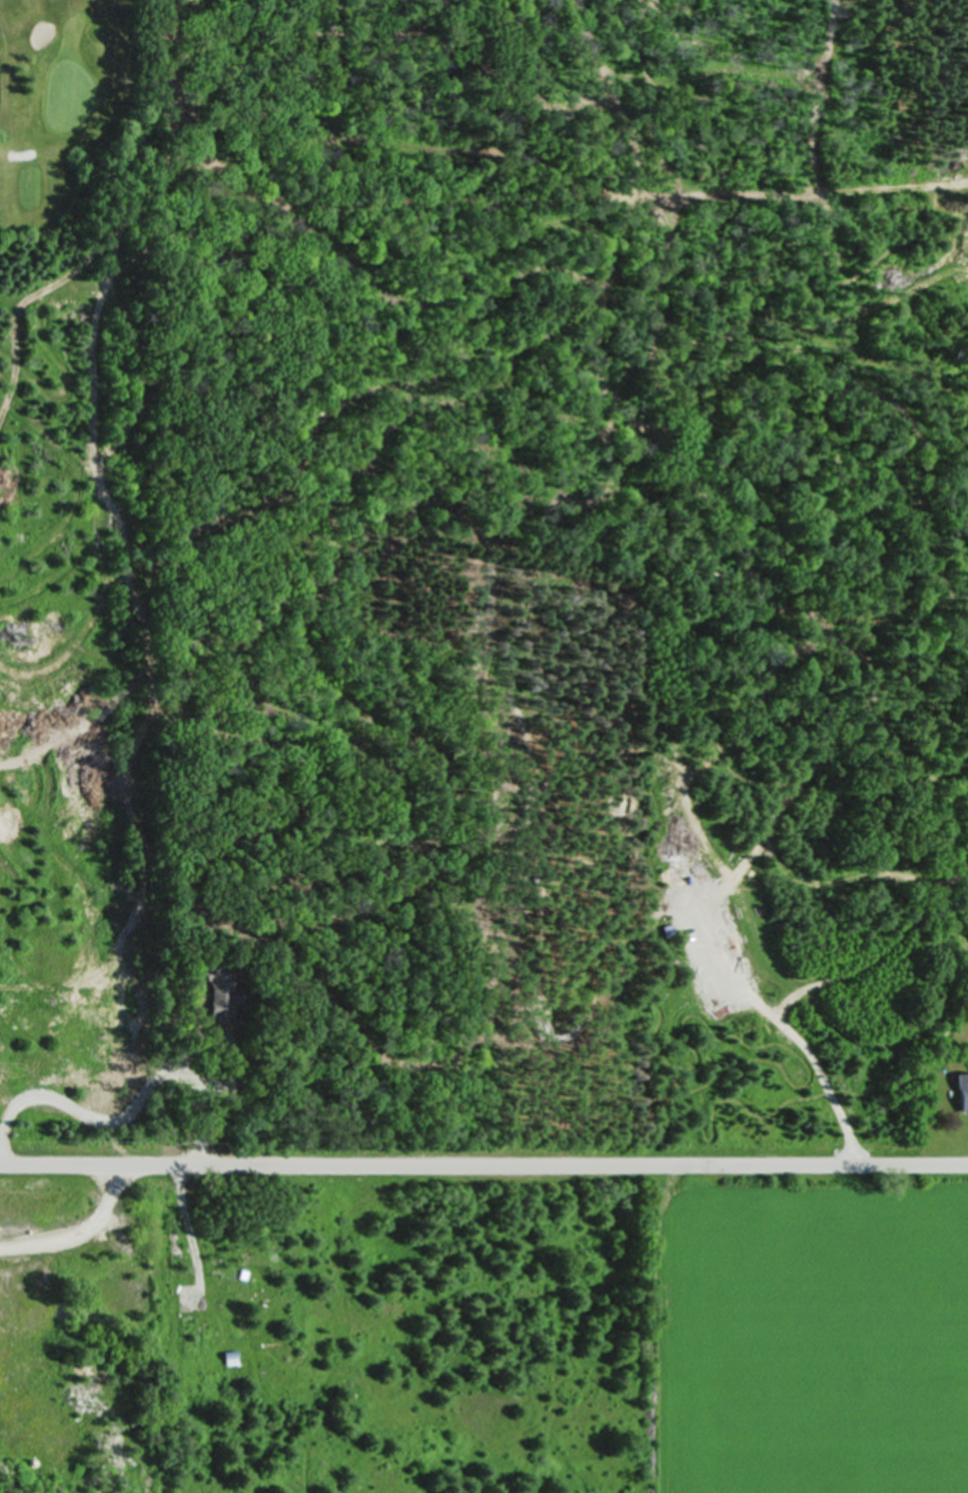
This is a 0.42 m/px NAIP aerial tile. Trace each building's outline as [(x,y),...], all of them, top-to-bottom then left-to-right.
[(229,996),(209,996),(210,1023),(230,1022),(229,996)] [(958,1112),(967,1111),(967,1073),(954,1074),(958,1112)]
